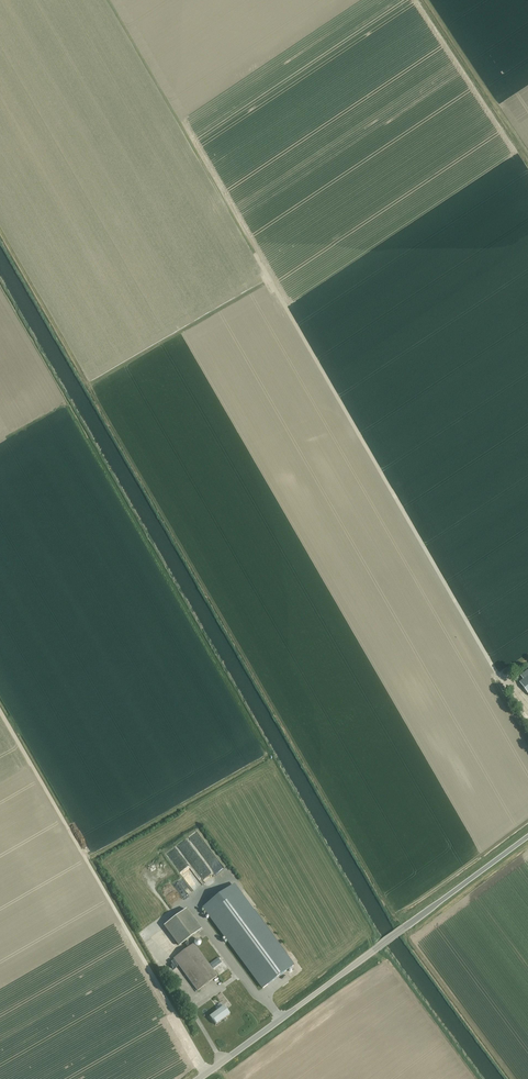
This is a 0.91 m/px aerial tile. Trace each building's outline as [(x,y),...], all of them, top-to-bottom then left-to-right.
[(520,676),(523,680),(519,682),(527,694),(527,670),(520,676)] [(263,989),(294,966),(234,885),(204,908),(263,989)] [(186,911),(165,926),(179,945),(200,929),(186,911)] [(193,944),(173,959),(197,991),(217,976),(193,944)] [(224,1006),(209,1017),(215,1025),(230,1014),(224,1006)]
